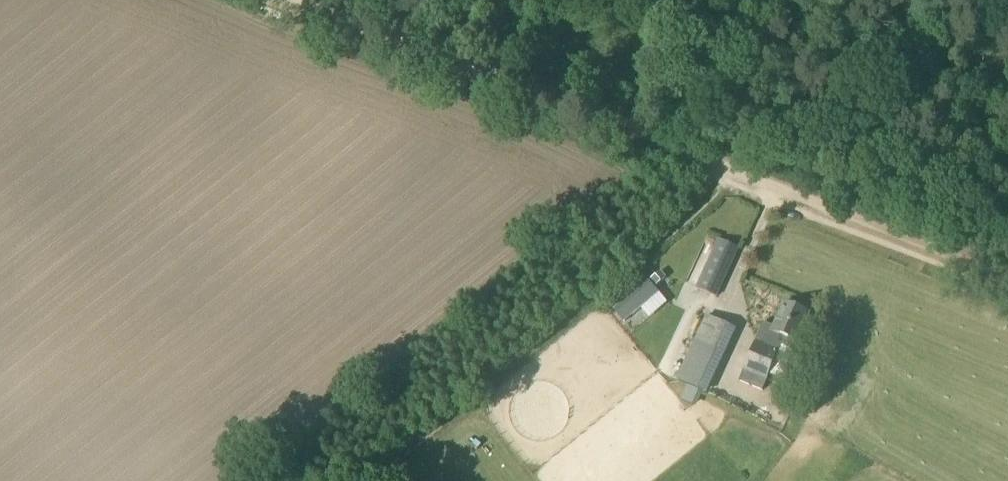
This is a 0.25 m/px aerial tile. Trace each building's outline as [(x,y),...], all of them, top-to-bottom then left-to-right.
[(716,298),(738,249),(718,239),(695,288),(716,298)] [(667,257),(657,265),(662,272),(672,264),(667,257)] [(623,323),(658,293),(647,280),(612,311),(623,323)] [(793,351),(809,311),(785,301),(774,328),(762,323),(738,382),(762,392),(780,346),(793,351)] [(706,394),(736,329),(706,315),(675,380),(706,394)] [(719,384),(716,394),(735,401),(739,391),(719,384)]
